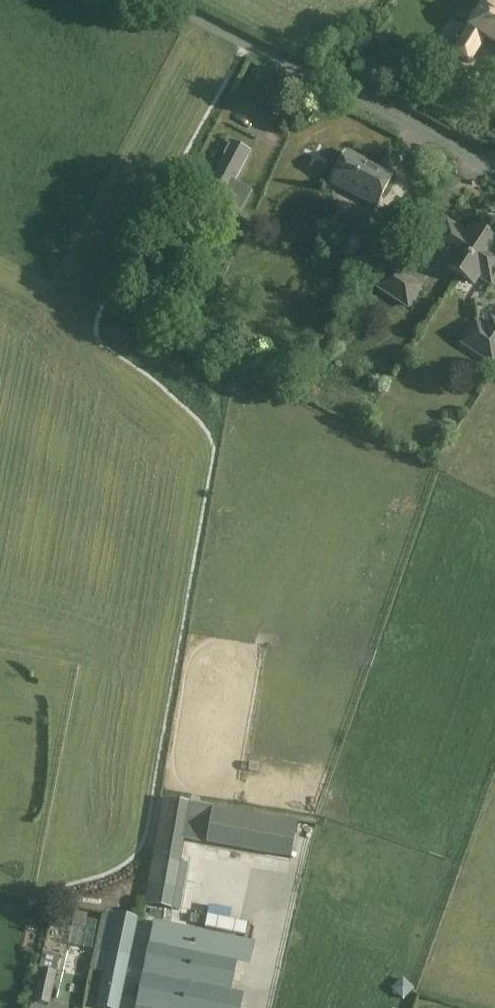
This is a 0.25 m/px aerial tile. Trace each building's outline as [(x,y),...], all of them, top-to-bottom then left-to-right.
[(486,1),(452,55),(468,64),(483,37),(494,45),(494,0),(492,5),(486,1)] [(245,193),(231,185),(248,152),(231,143),(205,192),(236,209),(245,193)] [(392,178),(347,155),(333,183),(377,206),(392,178)] [(371,217),(360,238),(366,241),(360,254),(367,258),(373,245),(375,245),(385,224),(371,217)] [(460,276),(473,285),(479,277),(491,285),(494,279),(494,254),(494,253),(494,252),(494,243),(472,228),(468,236),(447,222),(431,246),(452,259),(447,267),(460,276)] [(313,234),(320,246),(336,236),(328,224),(313,234)] [(424,287),(391,266),(376,288),(409,310),(424,287)] [(493,366),(494,363),(494,321),(492,319),(486,328),(475,321),(460,344),(493,366)] [(179,862),(183,841),(210,845),(210,844),(290,859),(296,823),(162,799),(143,904),(178,910),(187,864),(179,862)] [(125,933),(129,909),(100,904),(96,928),(125,933)] [(254,942),(153,921),(135,1007),(241,1007),(244,994),(233,991),(238,961),(250,963),(254,942)] [(101,1007),(117,1007),(128,957),(107,952),(95,1007),(101,1007)] [(54,971),(39,968),(32,999),(46,1002),(54,971)] [(406,987),(406,977),(387,977),(387,986),(406,987)]
